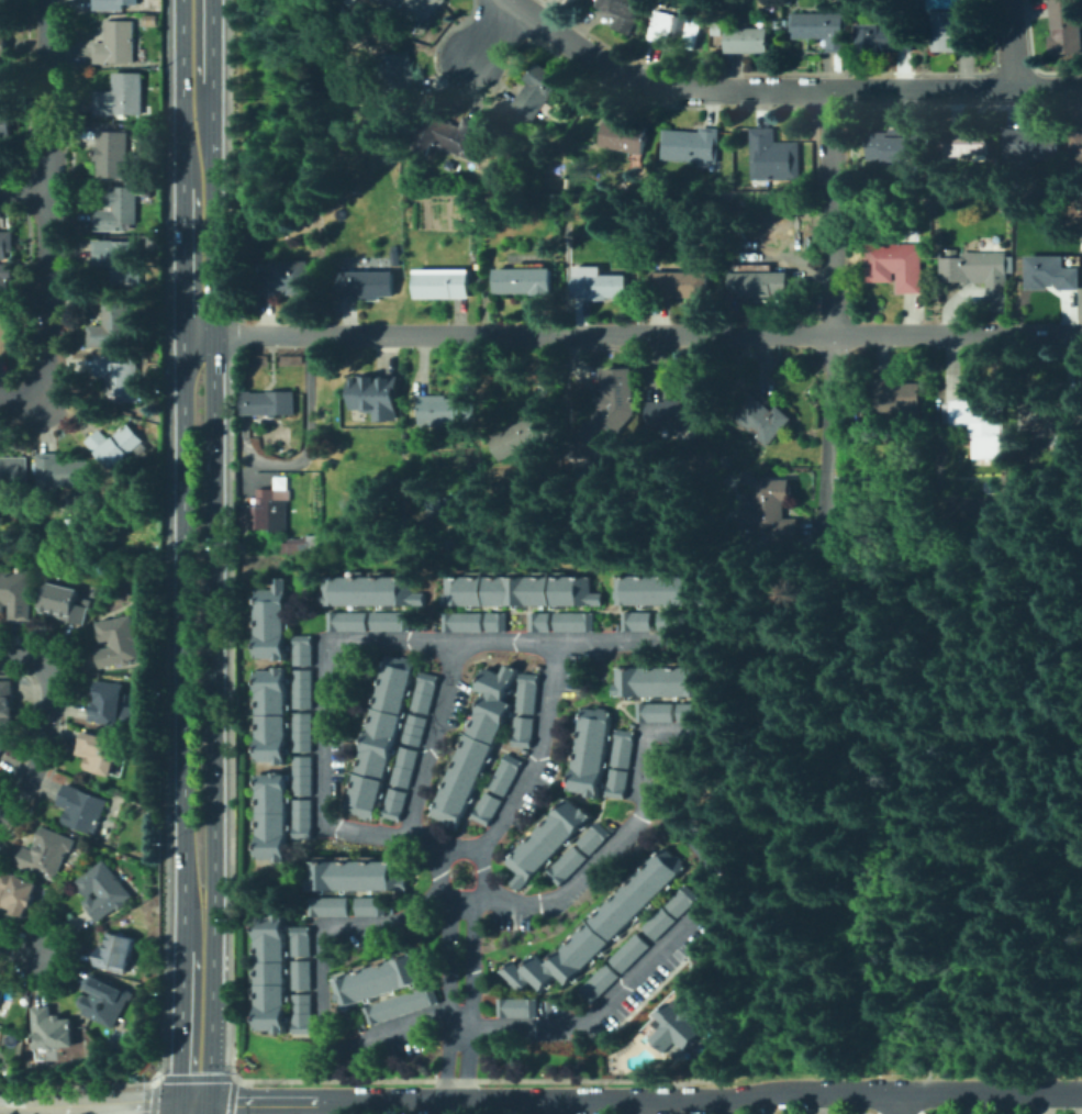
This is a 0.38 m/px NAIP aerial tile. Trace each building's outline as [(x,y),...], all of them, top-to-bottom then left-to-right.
[(19,10),(0,10),(0,0),(18,0),(19,10)] [(94,10),(94,0),(138,0),(138,4),(124,4),(124,10),(94,10)] [(389,1),(390,0),(447,0),(436,12),(420,29),(389,1)] [(595,7),(598,0),(644,0),(629,35),(612,27),(616,15),(595,7)] [(1053,35),(1050,0),(1080,0),(1081,18),(1081,53),(1060,54),(1052,56),(1050,35),(1053,35)] [(354,21),(348,15),(355,8),(361,13),(354,21)] [(702,22),(695,49),(649,38),(656,10),(702,22)] [(978,11),(978,52),(935,52),(936,11),(978,11)] [(847,13),(847,53),(827,53),(827,38),(791,38),(791,13),(847,13)] [(156,14),(156,25),(146,25),(146,14),(156,14)] [(135,21),(134,63),(108,63),(94,63),(93,43),(104,43),(104,21),(135,21)] [(910,24),(910,52),(882,52),(881,57),(858,57),(858,24),(910,24)] [(769,27),(768,53),(727,53),(727,29),(769,27)] [(9,55),(0,55),(0,35),(9,35),(9,55)] [(411,51),(416,79),(419,79),(422,98),(399,102),(397,91),(386,93),(379,56),(411,51)] [(564,80),(533,123),(511,108),(531,81),(526,78),(538,62),(564,80)] [(143,73),(143,115),(96,114),(96,91),(112,91),(112,73),(143,73)] [(453,123),(461,126),(467,116),(484,124),(470,159),(434,145),(428,158),(413,152),(432,107),(446,112),(444,120),(453,123)] [(606,121),(625,125),(625,122),(649,127),(644,155),(601,146),(606,121)] [(720,129),(717,164),(662,160),(665,130),(701,133),(702,127),(720,129)] [(800,142),(800,180),(751,180),(751,129),(776,129),(776,142),(800,142)] [(1060,134),(1060,160),(1006,160),(1005,130),(1041,129),(1041,134),(1060,134)] [(919,130),(921,155),(911,155),(911,161),(885,163),(884,160),(869,160),(869,133),(890,132),(890,130),(919,130)] [(990,131),(990,156),(949,156),(949,131),(990,131)] [(130,133),(129,178),(98,177),(98,161),(96,161),(96,146),(99,146),(99,132),(130,133)] [(1071,133),(1081,133),(1081,164),(1071,164),(1071,133)] [(415,177),(412,177),(411,176),(410,175),(409,171),(409,169),(412,166),(415,166),(417,167),(420,169),(420,171),(419,176),(417,177),(415,177)] [(573,189),(566,188),(567,178),(575,179),(573,189)] [(137,187),(137,224),(125,224),(125,232),(94,231),(96,211),(113,211),(113,208),(107,208),(107,186),(115,186),(137,187)] [(581,216),(573,216),(572,208),(581,208),(581,216)] [(8,260),(0,260),(0,232),(14,232),(14,253),(8,253),(8,260)] [(141,241),(141,281),(112,281),(112,266),(94,266),(96,239),(113,239),(141,241)] [(933,250),(932,259),(922,259),(922,293),(897,293),(897,272),(893,272),(894,282),(867,282),(867,244),(922,244),(922,250),(933,250)] [(1007,253),(1006,276),(1006,304),(988,304),(988,276),(967,276),(967,282),(942,282),(944,258),(966,258),(966,253),(1007,253)] [(1081,268),(1081,290),(1059,290),(1060,285),(1050,285),(1050,289),(1028,290),(1028,256),(1066,256),(1066,268),(1081,268)] [(309,260),(310,294),(289,294),(289,290),(279,290),(279,296),(257,297),(257,274),(259,274),(258,263),(272,263),(272,261),(309,260)] [(9,291),(0,291),(0,265),(12,265),(12,281),(9,281),(9,291)] [(554,291),(555,296),(536,296),(536,293),(498,293),(498,269),(554,268),(554,291)] [(470,269),(470,298),(431,299),(431,297),(416,297),(415,270),(470,269)] [(395,271),(394,297),(380,297),(380,301),(357,301),(357,297),(341,297),(341,271),(395,271)] [(711,272),(711,298),(669,298),(669,293),(654,293),(654,271),(711,272)] [(807,278),(807,291),(790,291),(790,293),(773,293),(773,297),(740,298),(740,293),(732,293),(730,274),(789,272),(789,278),(807,278)] [(628,276),(628,298),(610,297),(610,300),(591,300),(591,298),(577,298),(577,275),(628,276)] [(131,298),(132,346),(90,346),(90,325),(105,325),(105,299),(131,298)] [(16,356),(0,355),(0,315),(16,315),(16,356)] [(141,356),(140,402),(125,402),(125,403),(120,403),(120,402),(108,402),(108,376),(100,376),(100,356),(141,356)] [(642,367),(643,413),(598,464),(577,443),(607,409),(606,396),(612,396),(612,387),(610,387),(610,368),(642,367)] [(369,420),(396,420),(396,375),(347,375),(347,410),(369,410),(369,420)] [(921,383),(921,430),(896,428),(896,412),(873,411),(873,378),(892,378),(892,383),(921,383)] [(713,385),(713,426),(698,426),(698,430),(678,430),(678,427),(669,426),(649,426),(648,402),(668,402),(668,400),(687,400),(687,385),(713,385)] [(760,391),(771,402),(768,406),(773,412),(779,406),(793,419),(769,445),(736,415),(755,394),(757,396),(760,391)] [(297,392),(297,415),(243,415),(243,392),(297,392)] [(471,399),(471,423),(443,423),(444,427),(419,427),(419,396),(447,396),(446,399),(471,399)] [(384,397),(386,425),(364,425),(364,443),(342,443),(342,399),(358,399),(358,397),(384,397)] [(962,400),(1003,403),(1002,438),(969,437),(970,426),(951,426),(952,424),(944,423),(944,403),(951,403),(951,401),(962,400)] [(1062,410),(1081,409),(1081,436),(1040,436),(1040,430),(1026,430),(1026,402),(1062,402),(1062,410)] [(549,412),(560,436),(544,443),(546,449),(523,459),(520,453),(501,460),(491,438),(505,432),(505,431),(529,420),(529,421),(549,412)] [(130,424),(145,441),(112,469),(87,442),(101,430),(111,441),(130,424)] [(1030,446),(1030,438),(1041,437),(1041,446),(1030,446)] [(91,461),(91,487),(59,488),(59,495),(38,495),(37,454),(59,454),(58,461),(91,461)] [(8,488),(0,488),(0,458),(29,457),(29,495),(8,494),(8,488)] [(791,497),(792,502),(785,502),(787,519),(800,519),(800,548),(770,548),(769,533),(762,533),(762,535),(744,535),(744,509),(755,509),(755,480),(791,480),(792,484),(794,488),(794,494),(791,497)] [(319,494),(303,493),(304,484),(320,486),(319,494)] [(287,499),(287,531),(270,532),(270,527),(245,527),(244,504),(257,504),(258,488),(276,489),(276,495),(279,495),(279,499),(287,499)] [(441,516),(441,498),(427,497),(427,516),(441,516)] [(453,497),(453,506),(435,506),(435,497),(453,497)] [(442,549),(442,536),(457,536),(457,548),(442,549)] [(300,538),(300,542),(305,542),(306,553),(282,553),(283,541),(288,541),(288,538),(300,538)] [(148,582),(142,577),(148,570),(154,577),(148,582)] [(4,615),(0,615),(0,572),(33,573),(33,578),(31,621),(11,620),(11,605),(9,605),(5,605),(4,615)] [(413,593),(424,593),(424,604),(413,604),(413,606),(323,608),(323,605),(320,605),(320,595),(323,595),(323,579),(413,578),(413,593)] [(591,593),(602,593),(602,606),(443,606),(443,594),(446,594),(446,578),(591,578),(591,593)] [(616,578),(694,578),(694,605),(616,605),(616,600),(614,600),(614,592),(616,592),(616,578)] [(274,590),(274,579),(286,579),(286,590),(287,590),(286,658),(285,658),(285,661),(274,661),(274,658),(258,658),(258,590),(274,590)] [(90,608),(86,625),(63,617),(41,612),(49,582),(81,590),(78,604),(90,608)] [(367,612),(367,631),(327,632),(327,613),(367,612)] [(410,613),(410,632),(371,633),(371,614),(410,613)] [(482,613),(482,632),(443,633),(443,614),(482,613)] [(507,613),(507,632),(487,632),(487,613),(507,613)] [(593,613),(593,632),(555,633),(554,614),(593,613)] [(623,613),(654,613),(654,632),(623,632),(623,613)] [(659,613),(684,613),(684,632),(660,632),(659,613)] [(550,614),(550,633),(529,633),(529,614),(550,614)] [(140,639),(138,642),(142,660),(132,662),(132,665),(125,666),(123,664),(101,669),(98,650),(113,647),(111,640),(102,643),(98,623),(133,616),(136,632),(138,633),(140,639)] [(293,636),(312,636),(312,667),(293,667),(293,636)] [(375,818),(347,811),(389,656),(417,664),(375,818)] [(503,703),(491,698),(507,665),(520,670),(503,703)] [(271,671),(271,669),(281,669),(281,671),(286,671),(286,761),(285,761),(285,766),(274,766),(274,761),(258,761),(258,671),(271,671)] [(478,690),(488,669),(504,677),(494,698),(478,690)] [(618,669),(706,669),(706,697),(616,697),(616,691),(616,683),(618,683),(618,669)] [(294,670),(313,670),(312,710),(293,710),(294,670)] [(421,672),(439,678),(430,715),(411,711),(421,672)] [(522,675),(540,677),(536,715),(517,713),(522,675)] [(127,702),(125,704),(125,708),(133,709),(132,725),(121,724),(90,721),(92,702),(97,703),(98,693),(96,692),(98,680),(126,684),(125,693),(129,693),(127,702)] [(13,728),(0,728),(0,681),(14,681),(14,706),(16,706),(16,716),(13,717),(13,728)] [(431,816),(487,694),(514,706),(458,829),(431,816)] [(639,723),(639,704),(674,704),(674,723),(639,723)] [(680,704),(712,705),(712,723),(680,723),(680,704)] [(600,709),(609,710),(607,712),(615,713),(601,795),(598,795),(598,799),(585,796),(587,793),(570,791),(584,709),(599,711),(600,709)] [(294,713),(313,713),(312,753),(293,753),(294,713)] [(402,743),(410,714),(428,720),(421,748),(402,743)] [(513,746),(516,717),(535,720),(532,748),(513,746)] [(617,729),(636,733),(631,769),(612,766),(617,729)] [(89,732),(123,742),(121,750),(122,750),(124,755),(123,759),(120,761),(118,760),(113,777),(86,770),(88,757),(78,755),(83,732),(89,733),(89,732)] [(401,747),(420,751),(410,790),(391,784),(401,747)] [(507,754),(524,764),(505,798),(488,789),(507,754)] [(294,757),(313,757),(312,796),(293,796),(294,757)] [(629,772),(624,800),(606,796),(611,769),(629,772)] [(271,776),(271,773),(281,773),(281,776),(286,776),(287,859),(285,859),(285,864),(275,864),(275,859),(258,859),(258,776),(271,776)] [(109,801),(100,825),(96,837),(93,835),(69,825),(69,826),(65,824),(66,822),(64,822),(69,809),(59,805),(68,782),(82,789),(82,790),(109,801)] [(382,817),(390,789),(409,793),(401,822),(382,817)] [(489,827),(471,817),(486,792),(503,802),(489,827)] [(571,799),(582,810),(584,807),(594,816),(520,891),(511,881),(518,873),(507,862),(571,799)] [(294,801),(313,801),(312,840),(293,839),(294,801)] [(359,818),(361,811),(371,813),(370,822),(359,818)] [(612,834),(591,855),(578,842),(599,821),(612,834)] [(45,826),(78,840),(72,851),(70,849),(57,881),(19,865),(21,858),(24,851),(26,846),(35,849),(40,837),(38,837),(42,829),(43,829),(45,826)] [(588,858),(560,885),(548,873),(575,846),(588,858)] [(668,847),(678,857),(679,856),(685,861),(683,864),(688,867),(568,985),(558,976),(543,991),(533,981),(522,992),(517,988),(516,990),(510,983),(512,982),(502,972),(514,960),(524,970),(539,955),(549,965),(668,847)] [(107,859),(133,895),(125,902),(126,904),(119,910),(118,907),(100,922),(85,902),(90,898),(78,882),(107,859)] [(406,862),(406,878),(409,878),(409,890),(312,891),(312,878),(315,878),(315,862),(406,862)] [(5,909),(0,906),(0,876),(3,869),(41,884),(36,895),(37,896),(33,907),(32,906),(27,917),(15,914),(16,913),(13,912),(14,910),(5,906),(5,909)] [(701,898),(680,917),(667,905),(688,884),(701,898)] [(352,898),(352,916),(312,916),(312,898),(352,898)] [(388,898),(388,916),(358,916),(358,898),(388,898)] [(678,921),(657,940),(644,927),(665,906),(678,921)] [(286,920),(286,1031),(285,1031),(285,1034),(274,1034),(274,1032),(257,1032),(257,920),(274,920),(274,915),(286,915),(286,920)] [(313,926),(313,957),(294,956),(294,926),(313,926)] [(135,939),(126,974),(96,966),(98,959),(96,959),(98,953),(99,953),(101,945),(105,946),(109,932),(135,939)] [(651,946),(624,973),(611,960),(638,933),(651,946)] [(344,1007),(335,980),(419,954),(427,981),(344,1007)] [(293,962),(313,962),(312,990),(292,990),(293,962)] [(620,977),(593,1003),(580,991),(607,963),(620,977)] [(134,994),(131,1000),(129,1000),(114,1028),(82,1013),(86,1009),(81,1006),(79,1002),(81,996),(87,995),(91,998),(92,993),(82,989),(91,971),(132,992),(134,994)] [(371,1026),(365,1009),(434,987),(440,1004),(371,1026)] [(698,990),(712,1005),(698,1020),(706,1029),(684,1050),(677,1041),(666,1052),(651,1038),(659,1031),(654,1025),(659,1020),(657,1016),(671,1002),(673,1004),(680,999),(684,1003),(698,990)] [(311,1034),(291,1034),(292,994),(312,995),(311,1034)] [(537,1000),(537,1016),(500,1017),(500,1000),(537,1000)] [(52,1006),(53,1015),(63,1015),(63,1020),(74,1018),(76,1046),(56,1048),(56,1049),(47,1049),(47,1048),(37,1049),(34,1007),(52,1006)]
